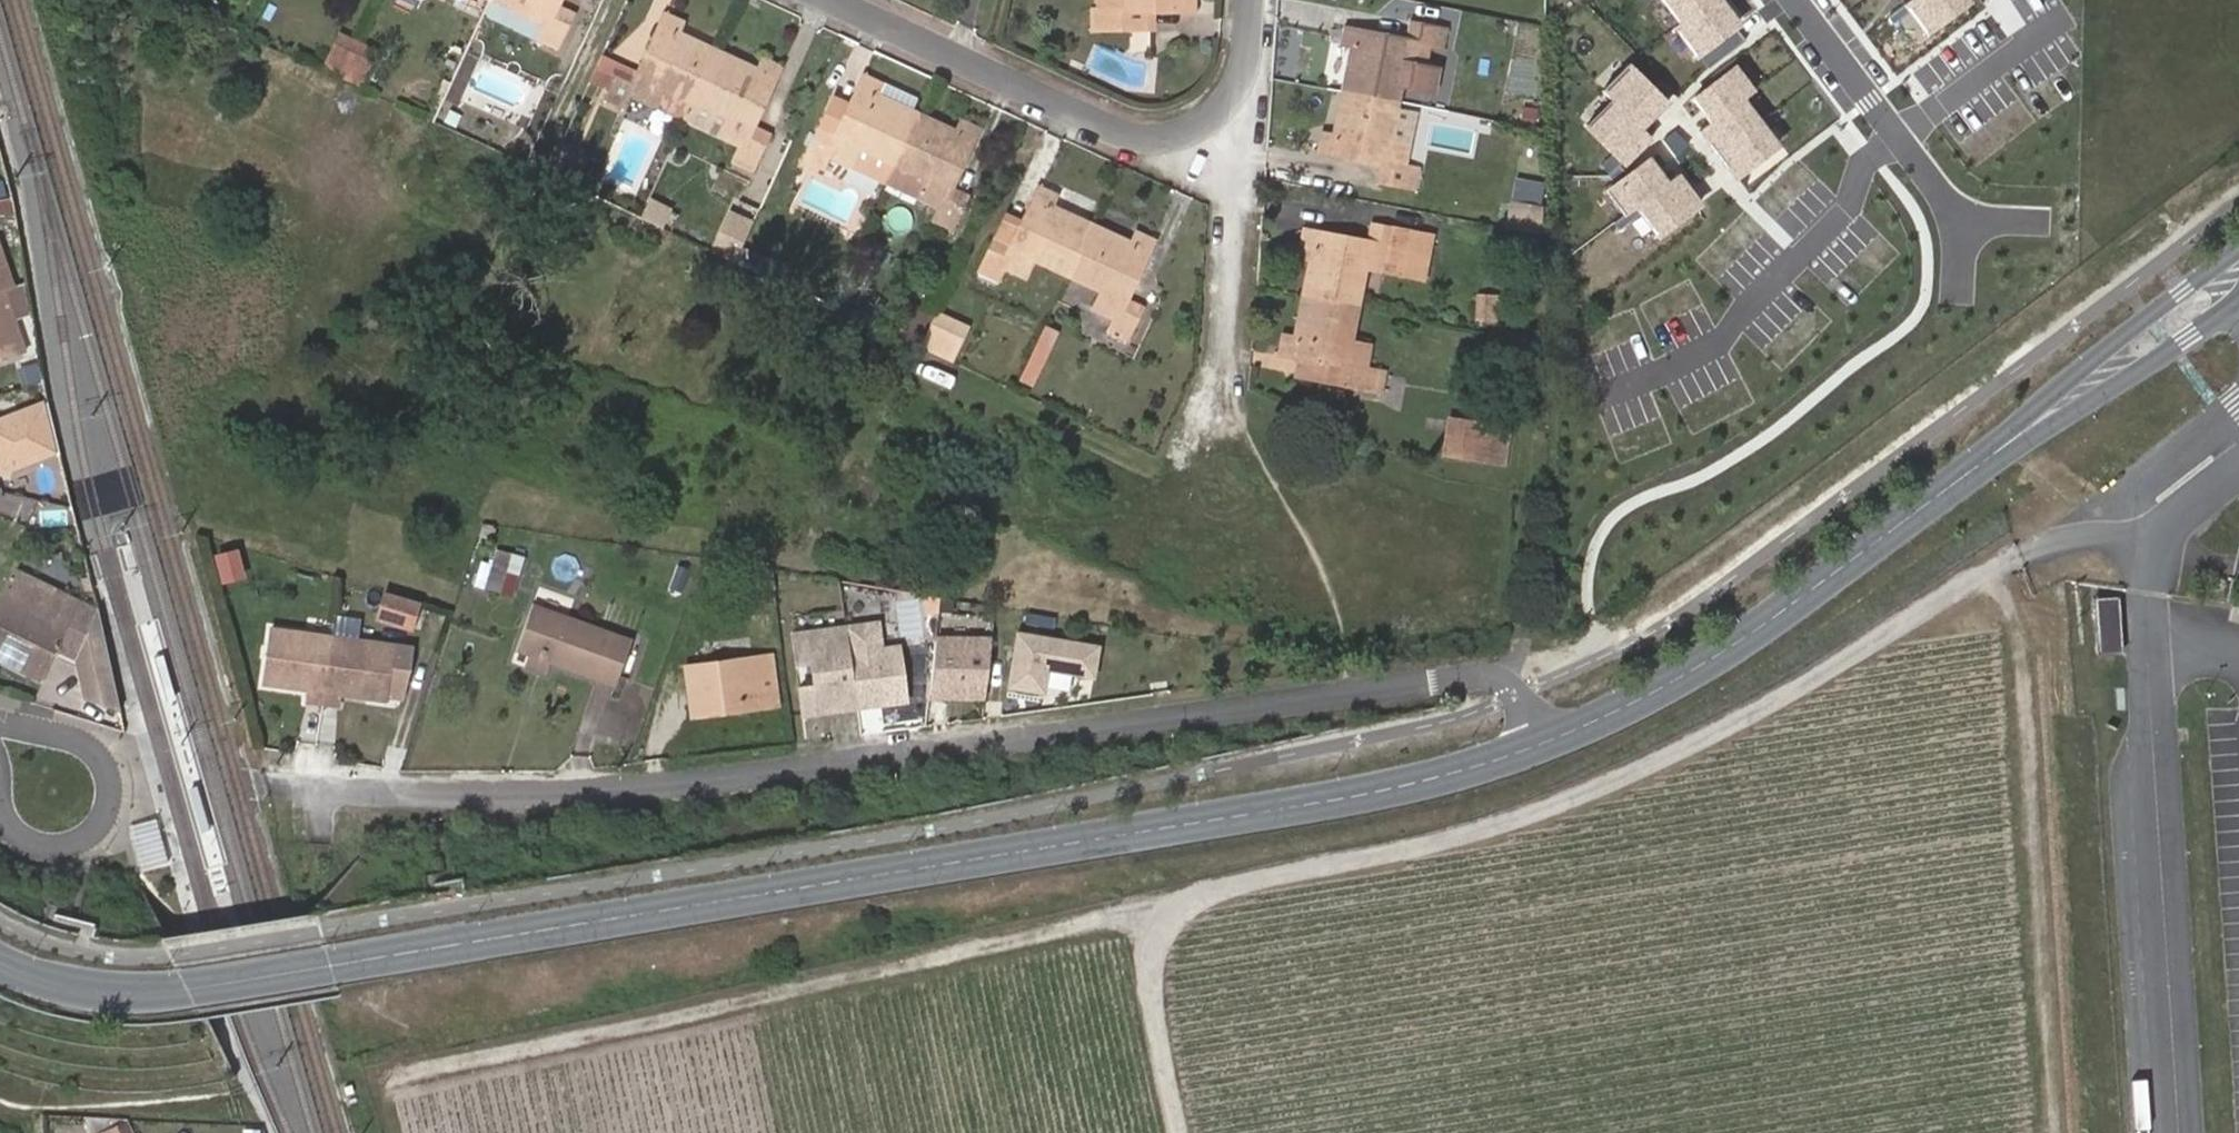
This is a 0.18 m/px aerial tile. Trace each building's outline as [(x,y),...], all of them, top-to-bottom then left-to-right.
[(525,13),(531,0),(499,0),(525,13)] [(525,13),(545,23),(540,34),(559,43),(574,12),(557,3),(558,0),(531,0),(525,13)] [(1094,7),(1095,30),(1131,29),(1130,11),(1152,10),(1196,9),(1195,0),(1097,0),(1097,7),(1094,7)] [(1683,22),(1680,27),(1710,69),(1745,38),(1738,30),(1745,24),(1727,0),(1664,0),(1683,22)] [(1152,10),(1130,11),(1131,29),(1153,28),(1152,10)] [(661,87),(693,102),(718,49),(678,31),(682,22),(665,13),(639,73),(623,65),(608,96),(628,105),(632,94),(653,104),(661,87)] [(1341,91),(1399,102),(1402,85),(1437,91),(1443,61),(1427,59),(1430,45),(1442,47),(1446,28),(1412,22),(1409,38),(1344,26),(1340,48),(1350,49),(1341,91)] [(324,66),(343,75),(359,41),(339,32),(324,66)] [(359,41),(343,75),(360,83),(376,49),(359,41)] [(718,49),(693,102),(728,118),(721,135),(741,145),(737,156),(755,164),(770,132),(754,125),(781,65),(764,57),(759,67),(718,49)] [(859,148),(891,164),(916,111),(878,93),(882,83),(864,75),(837,134),(820,127),(807,158),(826,168),(832,156),(851,165),(859,148)] [(661,87),(653,104),(685,119),(693,102),(661,87)] [(1392,137),(1399,102),(1341,91),(1333,133),(1323,132),(1319,150),(1382,164),(1380,180),(1415,187),(1419,167),(1406,165),(1410,141),(1392,137)] [(916,111),(891,164),(927,180),(920,197),(940,207),(935,218),(953,226),(968,195),(952,187),(979,127),(960,118),(955,129),(916,111)] [(588,155),(564,144),(550,175),(574,187),(588,155)] [(1033,260),(1067,276),(1092,221),(1054,204),(1058,194),(1040,186),(1012,245),(997,238),(981,270),(998,278),(1004,267),(1026,276),(1033,260)] [(648,197),(637,218),(660,230),(671,209),(648,197)] [(1546,235),(1546,207),(1517,201),(1512,228),(1546,235)] [(737,263),(754,225),(734,216),(717,253),(737,263)] [(1092,221),(1067,276),(1100,292),(1094,307),(1114,317),(1108,330),(1128,339),(1143,306),(1127,299),(1155,239),(1136,231),(1132,240),(1092,221)] [(1302,292),(1360,303),(1366,267),(1422,277),(1429,235),(1370,224),(1367,240),(1304,228),(1290,226),(1286,254),(1308,258),(1302,292)] [(12,295),(0,250),(0,298),(2,298),(12,295)] [(1353,340),(1360,303),(1302,292),(1293,337),(1284,335),(1281,353),(1301,357),(1345,365),(1341,383),(1381,391),(1385,369),(1368,366),(1371,344),(1353,340)] [(1496,295),(1480,295),(1479,316),(1495,317),(1496,295)] [(0,298),(0,365),(18,360),(2,298),(0,298)] [(937,311),(920,348),(958,365),(973,329),(937,311)] [(1032,386),(1059,332),(1044,324),(1019,380),(1032,386)] [(1299,375),(1341,383),(1345,365),(1301,357),(1299,375)] [(1510,429),(1450,418),(1445,455),(1506,464),(1510,429)] [(487,547),(476,588),(512,597),(522,556),(487,547)] [(211,555),(219,586),(242,580),(234,549),(211,555)] [(14,571),(0,600),(0,658),(39,678),(55,646),(73,654),(83,699),(118,708),(95,609),(14,571)] [(397,618),(405,592),(373,582),(365,609),(397,618)] [(2094,652),(2120,652),(2120,598),(2095,597),(2094,652)] [(512,648),(537,657),(601,682),(619,636),(521,600),(503,644),(512,648)] [(316,694),(323,627),(266,619),(258,676),(302,682),(301,692),(316,694)] [(903,703),(896,646),(878,648),(875,624),(843,629),(854,710),(903,703)] [(383,635),(323,627),(316,694),(330,696),(331,686),(376,692),(383,635)] [(854,710),(843,629),(789,636),(793,666),(809,664),(812,691),(797,693),(800,717),(854,710)] [(392,694),(400,658),(403,637),(383,635),(376,692),(392,694)] [(533,667),(537,657),(512,648),(509,658),(533,667)] [(774,694),(769,654),(700,662),(706,711),(731,708),(730,699),(774,694)] [(731,708),(775,703),(774,694),(730,699),(731,708)] [(128,824),(139,870),(169,863),(158,817),(128,824)] [(129,1119),(103,1131),(103,1132),(135,1132),(129,1119)]
